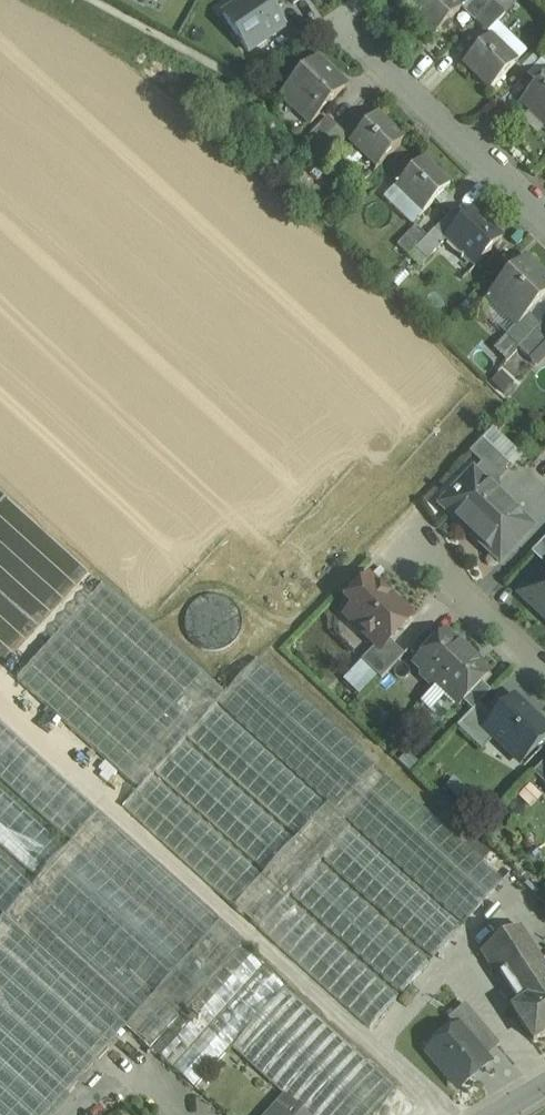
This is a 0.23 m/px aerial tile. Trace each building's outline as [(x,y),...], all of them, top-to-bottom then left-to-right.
[(223,18),(248,54),(285,29),(265,0),(249,0),(223,18)] [(451,0),(418,0),(408,10),(435,37),(461,10),(451,0)] [(464,13),(475,23),(494,4),(498,0),(477,0),(464,13)] [(494,4),(475,23),(487,34),(505,15),(494,4)] [(517,64),(490,37),(463,64),(491,91),(517,64)] [(318,59),(281,97),(311,126),(344,91),(331,78),(334,74),(318,59)] [(522,103),(544,125),(544,79),(522,103)] [(404,142),(376,116),(350,143),(377,169),(404,142)] [(327,119),(309,138),(318,147),(337,128),(327,119)] [(318,147),(316,149),(327,160),(348,139),(337,128),(318,147)] [(423,160),(396,188),(423,214),(450,187),(423,160)] [(502,238),(473,210),(445,240),(474,268),(502,238)] [(416,228),(397,247),(408,258),(416,250),(427,239),(416,228)] [(427,239),(416,250),(427,261),(445,242),(434,232),(427,239)] [(525,259),(487,298),(516,326),(518,327),(528,316),(544,299),(544,279),(525,259)] [(528,316),(518,327),(516,326),(505,338),(518,349),(539,327),(528,316)] [(518,349),(530,361),(544,345),(544,333),(539,327),(518,349)] [(511,371),(525,364),(519,351),(505,358),(511,371)] [(511,469),(482,440),(469,453),(499,481),(511,469)] [(532,529),(473,472),(453,493),(454,494),(454,504),(446,512),(499,563),(532,529)] [(531,553),(544,566),(544,538),(531,553)] [(519,594),(544,619),(544,567),(519,594)] [(393,602),(368,577),(350,596),(358,603),(349,612),(366,628),(362,633),(375,646),(381,651),(389,642),(409,621),(409,613),(398,602),(393,602)] [(225,695),(103,585),(16,680),(139,790),(225,695)] [(225,597),(209,594),(195,600),(186,613),(185,629),(193,643),(208,650),(223,648),(236,638),(241,623),(237,608),(225,597)] [(427,632),(409,651),(418,660),(437,641),(427,632)] [(418,660),(414,665),(422,672),(422,679),(433,689),(467,654),(445,633),(437,641),(418,660)] [(389,642),(381,651),(375,646),(361,662),(380,680),(404,656),(389,642)] [(467,654),(433,689),(444,700),(450,699),(458,707),(462,702),(481,683),(489,675),(467,654)] [(139,790),(123,808),(369,1029),(397,998),(287,898),(291,893),(402,993),(429,963),(318,863),(323,858),(433,958),(460,928),(343,821),(346,818),(464,924),(503,881),(257,659),(225,695),(139,790)] [(481,683),(462,702),(472,711),(478,705),(490,692),(481,683)] [(484,729),(519,762),(544,735),(544,729),(514,699),(493,720),(484,729)] [(472,711),(457,727),(468,739),(481,726),(484,729),(493,720),(478,705),(472,711)] [(240,948),(244,943),(0,723),(0,779),(71,843),(65,849),(0,790),(0,846),(37,880),(32,886),(0,857),(0,913),(4,917),(126,1027),(140,1039),(139,1040),(194,1090),(231,1047),(285,1096),(306,1114),(370,1114),(396,1087),(240,948)] [(532,774),(544,786),(544,761),(532,774)] [(4,917),(0,921),(0,1114),(47,1114),(126,1027),(4,917)] [(519,927),(480,953),(517,1008),(544,990),(544,966),(519,927)] [(513,1011),(533,1042),(544,1034),(544,990),(517,1008),(513,1011)] [(499,1046),(465,1005),(448,1019),(456,1029),(457,1028),(484,1059),(499,1046)] [(484,1059),(457,1028),(456,1029),(429,1053),(459,1089),(460,1088),(487,1065),(488,1064),(484,1059)] [(269,1114),(306,1114),(285,1096),(269,1114)]
